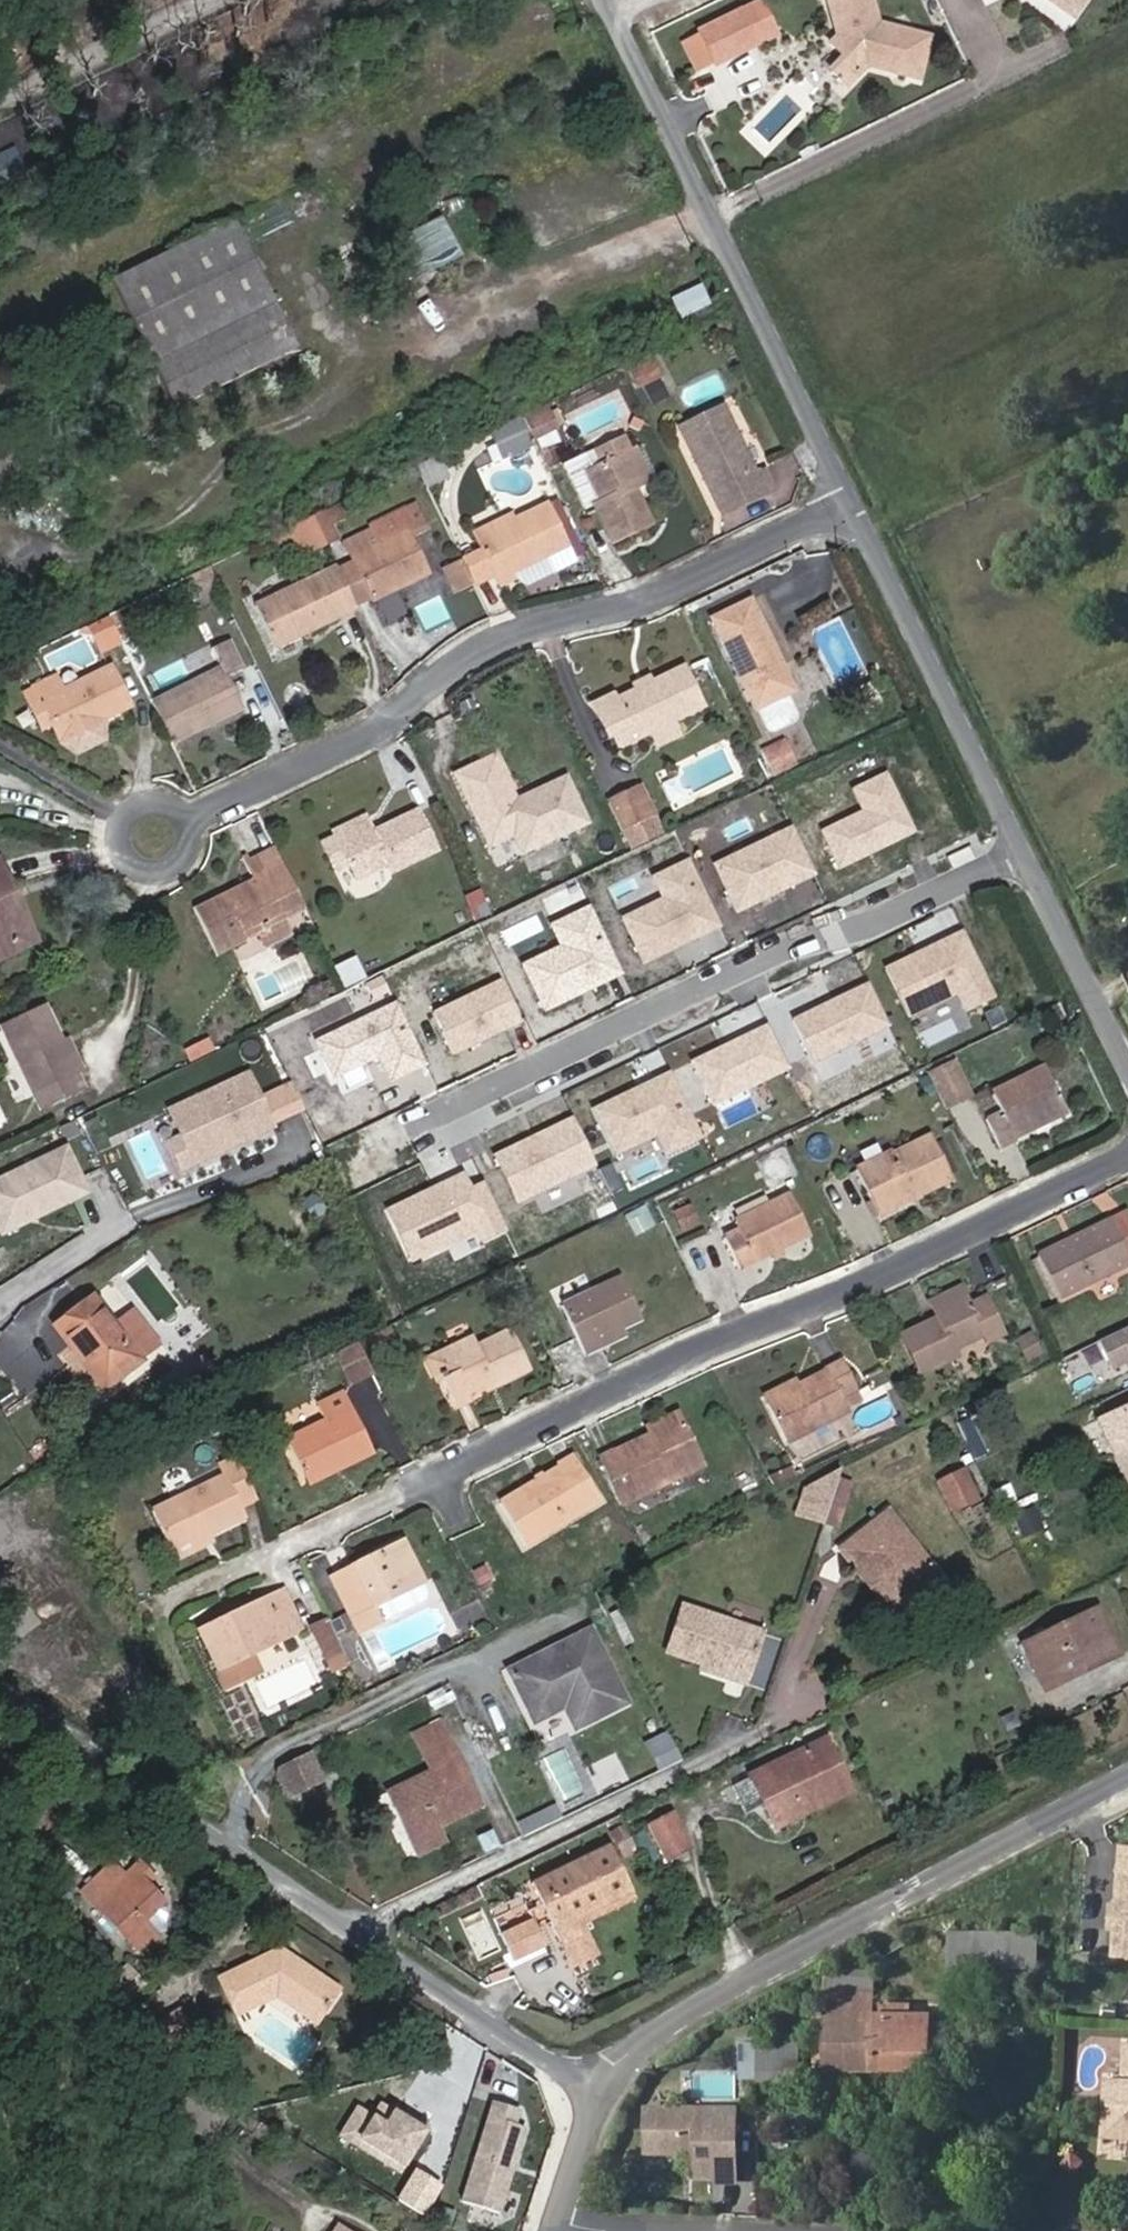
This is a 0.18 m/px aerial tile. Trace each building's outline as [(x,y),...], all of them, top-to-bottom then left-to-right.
[(845,37),(836,46),(850,60),(836,73),(852,89),(873,67),(923,78),(932,37),(910,32),(888,38),(877,0),(834,0),(845,37)] [(1081,18),(1096,0),(1061,0),(1081,18)] [(754,14),(735,23),(749,53),(768,44),(754,14)] [(735,23),(692,43),(707,71),(749,53),(735,23)] [(822,59),(836,73),(850,60),(836,46),(822,59)] [(385,286),(390,294),(458,258),(439,221),(340,272),(354,301),(385,286)] [(148,354),(271,294),(237,222),(112,282),(148,354)] [(678,301),(685,318),(712,304),(703,287),(678,301)] [(296,349),(271,294),(148,354),(175,408),(296,349)] [(727,331),(724,321),(712,327),(718,336),(727,331)] [(627,370),(638,388),(664,374),(654,355),(627,370)] [(724,404),(679,426),(721,512),(775,486),(765,465),(755,469),(724,404)] [(563,430),(558,406),(525,412),(530,436),(563,430)] [(518,416),(489,430),(503,460),(532,446),(518,416)] [(603,498),(594,503),(614,544),(655,524),(636,485),(649,478),(625,433),(597,447),(605,463),(590,471),(603,498)] [(0,438),(0,482),(27,470),(9,434),(0,438)] [(773,466),(784,483),(802,471),(790,454),(773,466)] [(560,494),(550,499),(568,542),(581,535),(560,494)] [(550,499),(475,535),(478,540),(496,580),(497,583),(517,573),(514,567),(568,542),(550,499)] [(346,554),(366,597),(426,569),(406,525),(416,520),(408,504),(364,523),(365,526),(339,538),(346,554)] [(340,520),(334,506),(308,518),(324,551),(338,544),(329,526),(340,520)] [(308,518),(283,531),(298,563),(324,551),(308,518)] [(478,540),(455,551),(474,591),(496,580),(478,540)] [(270,654),(354,612),(334,570),(249,612),(270,654)] [(773,661),(779,658),(749,599),(711,618),(755,707),(757,706),(767,727),(773,729),(795,718),(797,712),(786,691),(773,661)] [(116,641),(104,617),(83,628),(95,651),(116,641)] [(156,718),(172,749),(243,714),(226,683),(243,675),(227,645),(210,654),(221,672),(150,707),(156,718)] [(779,658),(773,661),(786,691),(793,687),(779,658)] [(630,729),(616,735),(624,750),(708,708),(689,671),(654,689),(619,707),(630,729)] [(599,701),(616,735),(630,729),(619,707),(654,689),(649,676),(599,701)] [(56,742),(65,761),(137,727),(112,678),(62,702),(53,687),(29,698),(37,713),(41,711),(56,742)] [(44,749),(56,742),(41,711),(37,713),(29,698),(19,702),(44,749)] [(770,776),(797,767),(787,738),(760,747),(770,776)] [(497,752),(453,771),(488,850),(516,837),(524,856),(593,825),(570,774),(517,797),(497,752)] [(862,808),(819,828),(838,868),(916,832),(887,770),(852,786),(862,808)] [(612,805),(626,832),(657,815),(643,790),(612,805)] [(337,832),(342,840),(349,853),(381,837),(370,816),(337,832)] [(349,853),(342,840),(325,848),(337,874),(354,867),(362,881),(393,866),(399,876),(444,853),(427,819),(383,842),(381,837),(349,853)] [(793,823),(715,861),(741,913),(819,875),(793,823)] [(659,896),(619,916),(644,964),(724,924),(689,856),(649,876),(659,896)] [(281,928),(307,916),(282,864),(268,871),(238,886),(246,904),(198,926),(215,960),(281,928)] [(16,891),(3,867),(0,869),(0,958),(25,945),(1,898),(16,891)] [(464,894),(474,922),(491,916),(480,888),(464,894)] [(40,938),(16,891),(1,898),(25,945),(40,938)] [(560,944),(521,964),(545,1012),(625,972),(591,904),(551,924),(560,944)] [(883,966),(908,1018),(958,994),(966,1010),(998,995),(965,927),(883,966)] [(505,978),(438,1007),(457,1049),(523,1020),(505,978)] [(866,979),(787,1017),(813,1069),(891,1031),(866,979)] [(397,999),(315,1039),(334,1079),(382,1056),(393,1080),(428,1064),(397,999)] [(42,1113),(87,1092),(48,1014),(3,1036),(42,1113)] [(769,1024),(703,1053),(721,1095),(787,1066),(769,1024)] [(955,1055),(932,1066),(947,1098),(970,1087),(955,1055)] [(1020,1124),(1067,1102),(1047,1062),(1000,1085),(1009,1107),(992,1115),(1006,1143),(1025,1135),(1020,1124)] [(588,1109),(612,1158),(652,1138),(662,1158),(702,1138),(668,1069),(588,1109)] [(250,1070),(168,1109),(196,1169),(278,1130),(250,1070)] [(1072,1114),(1067,1102),(1020,1124),(1025,1135),(1072,1114)] [(571,1113),(493,1152),(518,1204),(597,1165),(571,1113)] [(860,1164),(883,1210),(959,1175),(939,1133),(902,1149),(900,1145),(860,1164)] [(0,1174),(0,1233),(1,1236),(92,1193),(68,1142),(0,1174)] [(465,1175),(387,1211),(411,1264),(478,1233),(483,1244),(510,1231),(487,1182),(471,1189),(465,1175)] [(732,1232),(746,1258),(817,1227),(799,1188),(742,1216),(745,1226),(732,1232)] [(316,1192),(301,1200),(312,1220),(328,1212),(316,1192)] [(680,1232),(699,1225),(691,1203),(672,1209),(680,1232)] [(622,1214),(631,1237),(655,1227),(646,1205),(622,1214)] [(1060,1299),(1127,1268),(1127,1217),(1041,1259),(1060,1299)] [(643,1312),(622,1271),(564,1299),(588,1347),(628,1329),(624,1322),(643,1312)] [(931,1303),(935,1313),(970,1297),(964,1287),(931,1303)] [(970,1297),(935,1313),(943,1329),(930,1334),(925,1325),(901,1336),(921,1377),(957,1359),(953,1351),(980,1337),(986,1340),(1007,1330),(987,1290),(970,1297)] [(147,1358),(94,1295),(55,1328),(109,1389),(147,1358)] [(1115,1380),(1127,1374),(1127,1326),(1096,1341),(1115,1380)] [(432,1353),(454,1399),(531,1363),(515,1328),(478,1343),(472,1333),(432,1353)] [(375,1366),(360,1334),(338,1345),(353,1377),(375,1366)] [(1010,1347),(1017,1364),(1041,1354),(1033,1337),(1010,1347)] [(1058,1367),(1065,1384),(1088,1374),(1081,1357),(1058,1367)] [(802,1388),(770,1403),(789,1445),(848,1417),(839,1398),(854,1392),(839,1362),(798,1382),(802,1388)] [(765,1391),(770,1403),(802,1388),(798,1382),(795,1376),(765,1391)] [(286,1435),(300,1466),(334,1451),(338,1461),(372,1445),(343,1386),(316,1400),(323,1416),(286,1435)] [(1117,1450),(1127,1445),(1127,1406),(1102,1419),(1117,1450)] [(650,1433),(685,1417),(680,1408),(645,1422),(650,1433)] [(707,1461),(685,1417),(650,1433),(606,1453),(619,1476),(620,1475),(632,1497),(707,1461)] [(1117,1450),(1118,1452),(1127,1472),(1127,1445),(1117,1450)] [(500,1495),(528,1540),(601,1496),(574,1450),(500,1495)] [(334,1451),(300,1466),(305,1477),(338,1461),(334,1451)] [(778,1487),(797,1475),(790,1464),(771,1476),(778,1487)] [(172,1542),(209,1524),(242,1508),(223,1466),(152,1500),(172,1542)] [(951,1515),(981,1500),(964,1466),(934,1480),(951,1515)] [(859,1478),(845,1473),(839,1489),(830,1515),(845,1520),(859,1478)] [(830,1515),(839,1489),(812,1481),(803,1505),(830,1515)] [(264,1503),(247,1506),(252,1541),(270,1538),(264,1503)] [(1010,1518),(1022,1539),(1044,1526),(1032,1506),(1010,1518)] [(863,1553),(904,1601),(936,1573),(886,1511),(841,1548),(852,1561),(863,1553)] [(84,1599),(26,1522),(0,1541),(0,1589),(35,1636),(84,1599)] [(214,1534),(209,1524),(172,1542),(176,1552),(214,1534)] [(431,1572),(412,1531),(338,1564),(365,1618),(386,1610),(430,1590),(433,1583),(431,1572)] [(892,1611),(904,1601),(863,1553),(852,1561),(892,1611)] [(208,1617),(234,1674),(254,1665),(246,1647),(260,1641),(311,1618),(294,1578),(208,1617)] [(737,1669),(735,1676),(752,1682),(768,1629),(687,1602),(672,1649),(708,1660),(737,1669)] [(338,1661),(355,1654),(336,1610),(319,1618),(338,1661)] [(1028,1682),(1035,1695),(1089,1667),(1067,1624),(993,1660),(1008,1692),(1028,1682)] [(595,1636),(516,1676),(535,1715),(565,1700),(570,1711),(580,1734),(631,1709),(595,1636)] [(268,1659),(260,1641),(246,1647),(254,1665),(268,1659)] [(706,1667),(735,1676),(737,1669),(708,1660),(706,1667)] [(570,1711),(565,1700),(535,1715),(540,1725),(570,1711)] [(767,1804),(778,1826),(855,1786),(829,1732),(750,1771),(735,1779),(751,1811),(767,1804)] [(655,1744),(667,1769),(687,1759),(674,1734),(655,1744)] [(423,1755),(430,1769),(389,1790),(422,1854),(449,1841),(440,1824),(485,1802),(453,1739),(423,1755)] [(325,1745),(295,1760),(307,1785),(337,1770),(325,1745)] [(523,1833),(563,1821),(559,1807),(519,1818),(523,1833)] [(676,1809),(656,1819),(673,1849),(692,1838),(676,1809)] [(637,1889),(613,1842),(541,1878),(550,1895),(529,1905),(536,1919),(510,1931),(522,1956),(548,1944),(537,1921),(557,1911),(573,1940),(597,1929),(588,1914),(637,1889)] [(1111,1905),(1110,1928),(1107,1956),(1127,1958),(1127,1849),(1116,1848),(1111,1905)] [(85,1889),(138,1952),(152,1940),(140,1925),(163,1903),(148,1885),(154,1880),(141,1865),(121,1882),(110,1869),(85,1889)] [(510,1931),(536,1919),(529,1905),(526,1900),(501,1912),(510,1931)] [(1110,1928),(1111,1905),(1103,1905),(1102,1928),(1110,1928)] [(597,1929),(573,1940),(582,1956),(604,1944),(597,1929)] [(950,1933),(950,1968),(1012,1969),(1013,1934),(950,1933)] [(238,2026),(284,2006),(290,2003),(297,2000),(325,2020),(345,1991),(285,1952),(217,1984),(238,2026)] [(112,2000),(136,1977),(124,1964),(100,1987),(112,2000)] [(874,2014),(874,2005),(875,1972),(825,1971),(823,2013),(815,2013),(814,2086),(835,2086),(835,2072),(929,2074),(930,2015),(910,2015),(874,2014)] [(125,2007),(146,1988),(136,1977),(112,2000),(122,2010),(125,2007)] [(325,2020),(297,2000),(290,2003),(322,2025),(325,2020)] [(911,2005),(874,2005),(874,2014),(910,2015),(911,2005)] [(159,2045),(189,2030),(181,2014),(151,2030),(159,2045)] [(741,2038),(738,2062),(756,2063),(758,2040),(741,2038)] [(795,2073),(795,2044),(760,2045),(759,2072),(795,2073)] [(1123,2045),(1120,2082),(1104,2081),(1100,2139),(1127,2141),(1127,2045),(1123,2045)] [(225,2115),(198,2095),(178,2121),(205,2143),(225,2115)] [(507,2108),(489,2103),(457,2202),(493,2213),(521,2130),(510,2127),(502,2124),(507,2108)] [(338,2134),(396,2171),(424,2127),(394,2107),(391,2112),(379,2104),(370,2117),(355,2107),(338,2134)] [(647,2114),(646,2150),(680,2151),(684,2148),(696,2148),(696,2158),(695,2176),(716,2177),(716,2181),(734,2181),(736,2109),(651,2107),(647,2114)] [(744,2107),(741,2150),(755,2151),(758,2108),(744,2107)] [(515,2111),(507,2108),(502,2124),(510,2127),(515,2111)] [(765,2141),(786,2143),(789,2118),(768,2116),(765,2141)] [(679,2158),(696,2158),(696,2148),(684,2148),(680,2151),(679,2158)]
